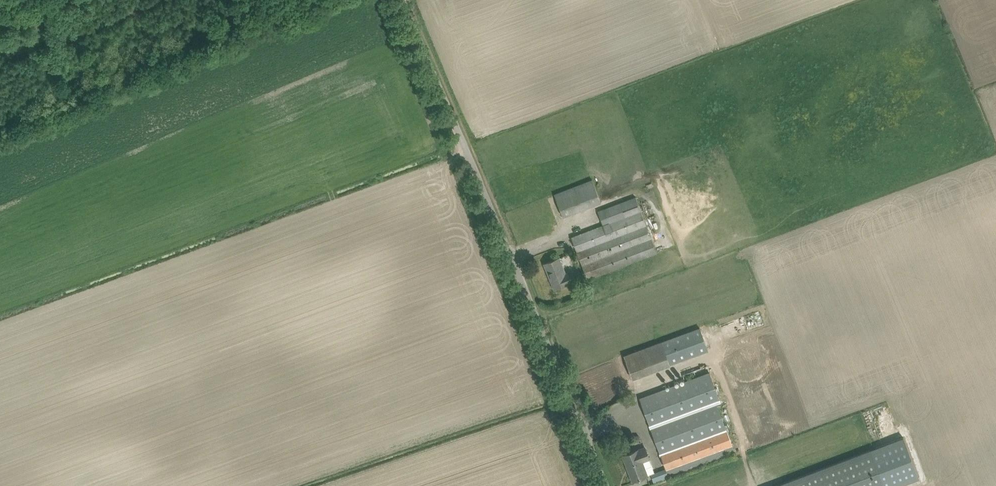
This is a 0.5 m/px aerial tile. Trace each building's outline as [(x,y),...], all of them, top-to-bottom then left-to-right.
[(563,217),(600,202),(592,180),(554,195),(563,217)] [(646,225),(641,211),(636,197),(597,211),(603,225),(571,237),(577,251),(587,279),(657,252),(647,225),(646,225)] [(573,272),(566,274),(559,258),(545,263),(555,288),(576,280),(573,272)] [(632,379),(669,365),(708,351),(700,328),(624,356),(632,379)] [(762,362),(761,358),(760,355),(759,352),(757,350),(755,348),(752,346),(749,345),(746,345),(742,345),(739,346),(736,347),(733,349),(731,352),(729,355),(728,358),(728,361),(728,364),(729,368),(731,371),(733,374),(735,376),(739,378),(742,378),(744,379),(748,378),(751,378),(754,376),(757,374),(759,371),(760,368),(761,366),(762,362)] [(649,395),(640,398),(666,468),(669,476),(678,473),(735,452),(719,409),(717,402),(720,401),(710,373),(685,382),(649,395)] [(870,450),(884,485),(896,485),(919,477),(904,437),(870,450)] [(655,472),(645,447),(638,450),(637,450),(623,455),(633,481),(647,476),(647,475),(655,472)] [(870,450),(775,485),(884,485),(870,450)] [(654,483),(668,477),(665,471),(651,476),(654,483)]
